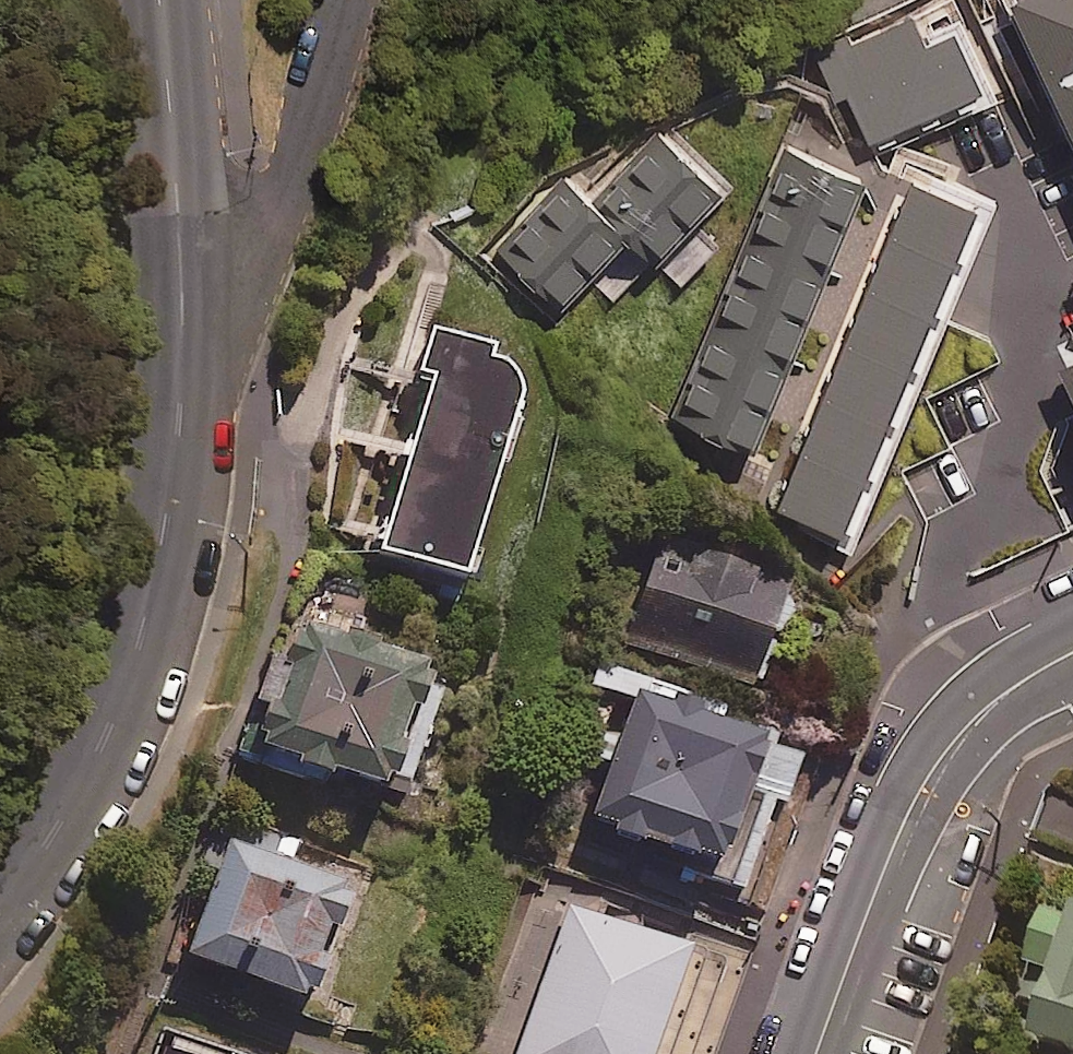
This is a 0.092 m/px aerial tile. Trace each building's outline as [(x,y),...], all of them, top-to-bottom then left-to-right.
[(1010,15),(1072,155),(1072,0),(1044,0),(1010,15)] [(927,51),(915,21),(826,55),(863,151),(984,105),(958,38),(927,51)] [(731,204),(663,136),(596,203),(568,175),(498,245),(567,315),(632,251),(658,277),(731,204)] [(867,181),(787,148),(676,414),(757,447),(867,181)] [(979,225),(909,195),(774,520),(844,549),(889,443),(979,225)] [(529,386),(431,355),(418,395),(434,400),(381,570),(463,596),(529,386)] [(1062,386),(1072,410),(1072,382),(1062,386)] [(780,571),(660,531),(625,635),(744,675),(780,571)] [(430,697),(302,651),(275,726),(255,719),(238,767),(386,820),(430,697)] [(618,681),(579,807),(703,846),(742,720),(618,681)] [(299,844),(279,836),(265,871),(229,857),(182,979),(308,1028),(353,911),(284,884),(299,844)] [(571,900),(517,1053),(716,1053),(745,971),(687,951),(690,942),(571,900)] [(1072,917),(1044,908),(1016,994),(1038,1001),(1027,1035),(1072,1050),(1072,913),(1072,917)]
